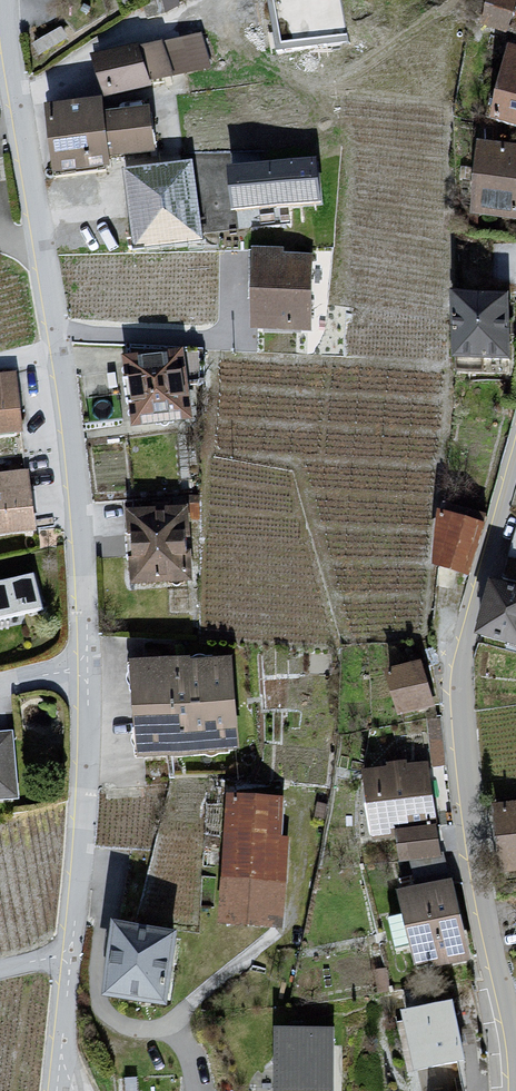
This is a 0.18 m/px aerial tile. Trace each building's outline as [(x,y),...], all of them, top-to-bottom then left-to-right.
[(180,7),(178,0),(153,0),(144,2),(148,19),(167,14),(180,7)] [(277,48),(278,54),(328,46),(327,43),(342,40),(339,20),(324,23),(320,0),(295,0),(276,4),(269,5),(277,48)] [(515,22),(515,0),(495,0),(487,25),(513,32),(515,22)] [(509,39),(513,32),(487,25),(475,20),(471,30),(509,39)] [(488,36),(483,49),(489,51),(493,38),(488,36)] [(181,67),(176,44),(162,47),(162,46),(136,52),(101,61),(112,94),(148,86),(146,79),(170,74),(169,70),(181,67)] [(513,54),(497,121),(515,126),(515,54),(513,54)] [(52,147),(57,178),(96,172),(108,171),(106,157),(151,151),(151,149),(145,115),(110,120),(110,116),(100,117),(98,107),(54,112),(59,146),(52,147)] [(504,151),(485,150),(480,211),(515,214),(515,152),(504,151)] [(231,168),(234,216),(322,211),(320,163),(231,168)] [(144,240),(172,236),(194,234),(191,211),(186,173),(136,179),(144,240)] [(308,261),(259,261),(258,325),(307,326),(308,261)] [(510,360),(508,299),(458,300),(459,374),(510,372),(509,360),(510,360)] [(136,405),(139,424),(188,417),(184,386),(180,356),(179,349),(128,347),(130,363),(133,381),(126,382),(130,406),(136,405)] [(204,351),(179,349),(180,356),(184,386),(203,385),(204,385),(205,357),(204,357),(204,351)] [(0,378),(0,433),(21,431),(22,431),(14,376),(0,378)] [(27,475),(0,478),(0,534),(34,529),(27,475)] [(200,519),(201,497),(191,497),(192,519),(200,519)] [(444,506),(439,563),(470,572),(486,517),(444,506)] [(185,513),(133,516),(135,537),(128,538),(130,561),(136,561),(137,582),(189,579),(185,513)] [(503,579),(515,582),(515,535),(503,579)] [(44,610),(35,575),(0,583),(0,621),(44,610)] [(482,636),(515,645),(515,593),(500,589),(495,587),(482,636)] [(188,664),(145,667),(137,668),(144,757),(195,753),(195,750),(236,747),(230,664),(188,667),(188,664)] [(428,704),(417,667),(390,675),(401,714),(429,706),(428,704)] [(429,720),(433,766),(446,765),(441,719),(429,720)] [(15,814),(14,795),(9,738),(0,738),(0,817),(15,814)] [(406,832),(411,862),(443,854),(452,853),(448,825),(433,827),(424,768),(405,771),(405,767),(392,769),(392,773),(369,776),(372,798),(366,799),(371,836),(378,835),(406,832)] [(233,839),(278,841),(280,803),(236,800),(233,839)] [(507,869),(515,868),(515,809),(499,811),(507,869)] [(231,878),(275,880),(278,841),(233,839),(231,878)] [(443,854),(411,862),(418,890),(449,883),(443,854)] [(272,924),(275,880),(231,878),(228,922),(272,924)] [(465,958),(448,889),(407,899),(411,914),(404,916),(389,919),(393,935),(397,952),(411,948),(419,946),(422,961),(441,957),(443,964),(465,958)] [(117,946),(114,969),(110,996),(165,1004),(174,938),(119,930),(117,946)] [(418,1070),(459,1061),(464,1060),(457,1026),(452,1005),(406,1014),(418,1070)] [(281,1090),(331,1090),(332,1031),(281,1030),(281,1052),(279,1053),(278,1054),(276,1056),(275,1057),(274,1059),(274,1061),(274,1063),(274,1065),(274,1067),(275,1068),(276,1070),(278,1071),(279,1073),(281,1073),(281,1090)]
